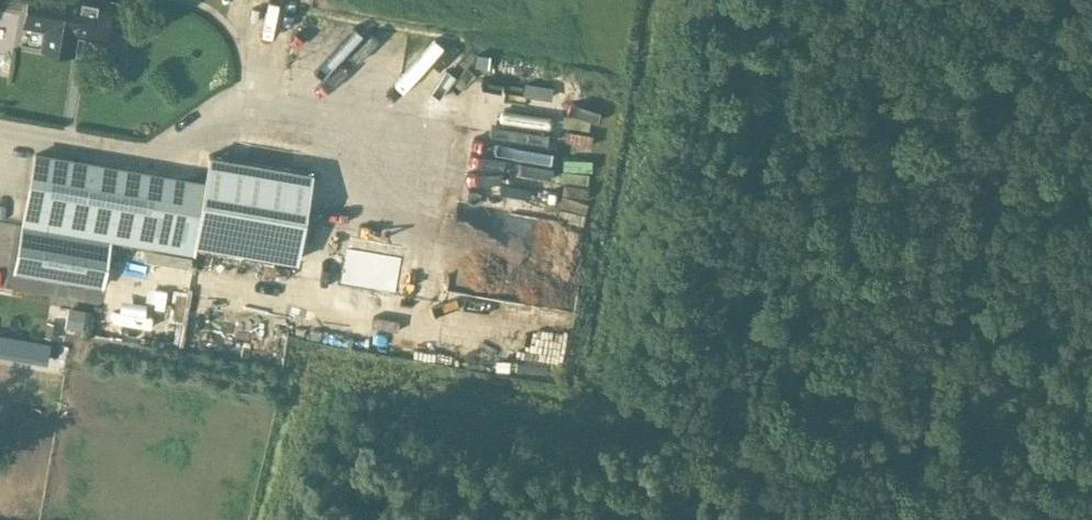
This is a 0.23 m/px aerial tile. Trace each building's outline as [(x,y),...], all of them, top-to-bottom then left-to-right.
[(45,28),(42,48),(73,53),(77,34),(106,39),(112,2),(102,0),(29,0),(24,25),(45,28)] [(397,47),(339,54),(342,80),(400,73),(397,47)] [(474,73),(415,75),(416,87),(475,85),(474,73)] [(549,117),(544,129),(571,139),(576,127),(549,117)] [(474,141),(507,145),(508,132),(476,128),(474,141)] [(0,167),(0,221),(48,230),(49,227),(102,236),(103,225),(117,227),(114,240),(193,252),(194,242),(298,258),(312,170),(209,153),(205,181),(125,168),(124,175),(76,166),(78,154),(12,143),(11,154),(2,153),(0,167)] [(598,176),(601,149),(576,147),(573,173),(598,176)] [(457,170),(510,175),(511,163),(458,158),(457,170)] [(508,194),(608,208),(610,193),(571,188),(573,175),(540,170),(538,185),(510,181),(508,194)] [(451,203),(450,216),(503,221),(505,208),(451,203)] [(108,250),(21,234),(13,278),(100,293),(108,250)] [(342,283),(396,292),(402,257),(347,248),(342,283)] [(125,290),(118,337),(130,339),(137,292),(125,290)] [(64,327),(83,330),(86,309),(68,306),(64,327)] [(47,321),(45,336),(57,338),(59,324),(47,321)] [(48,364),(51,343),(0,334),(0,355),(48,364)]
